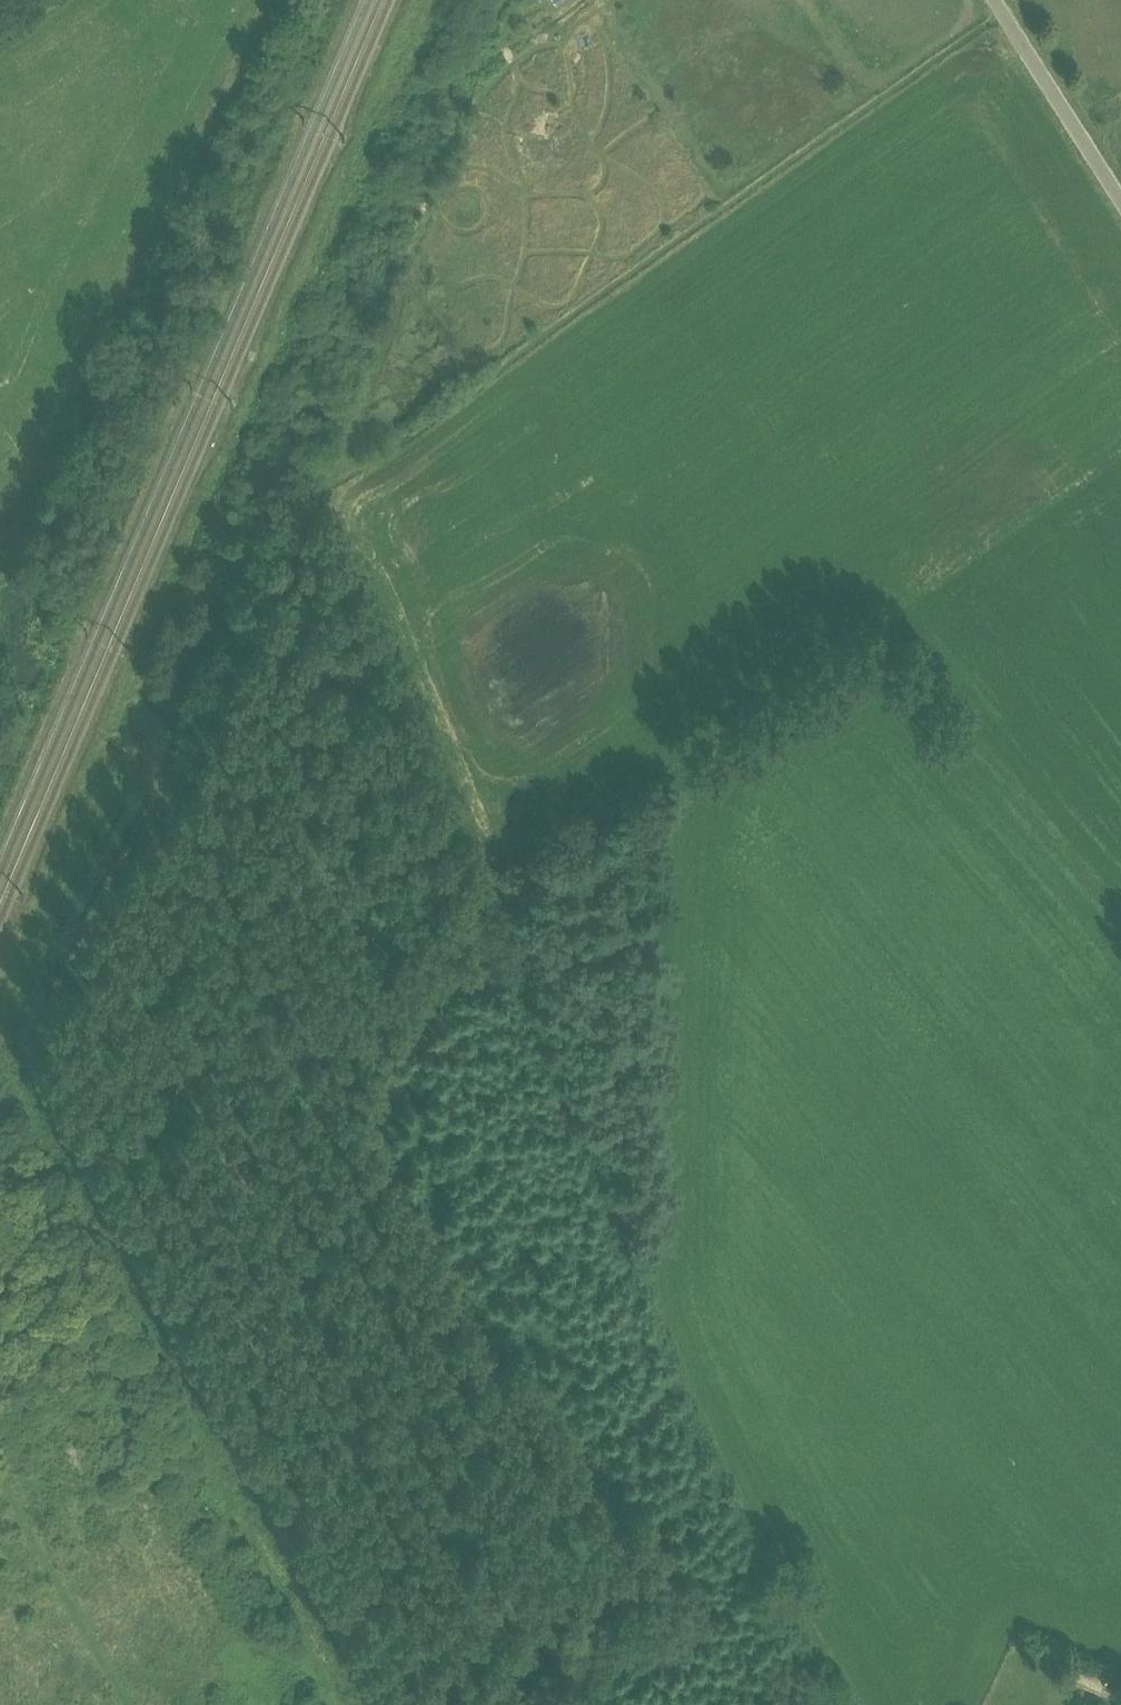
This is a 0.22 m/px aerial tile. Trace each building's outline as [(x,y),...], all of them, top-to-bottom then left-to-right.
[(1087,1668),(1080,1685),(1103,1694),(1110,1677),(1087,1668)]
